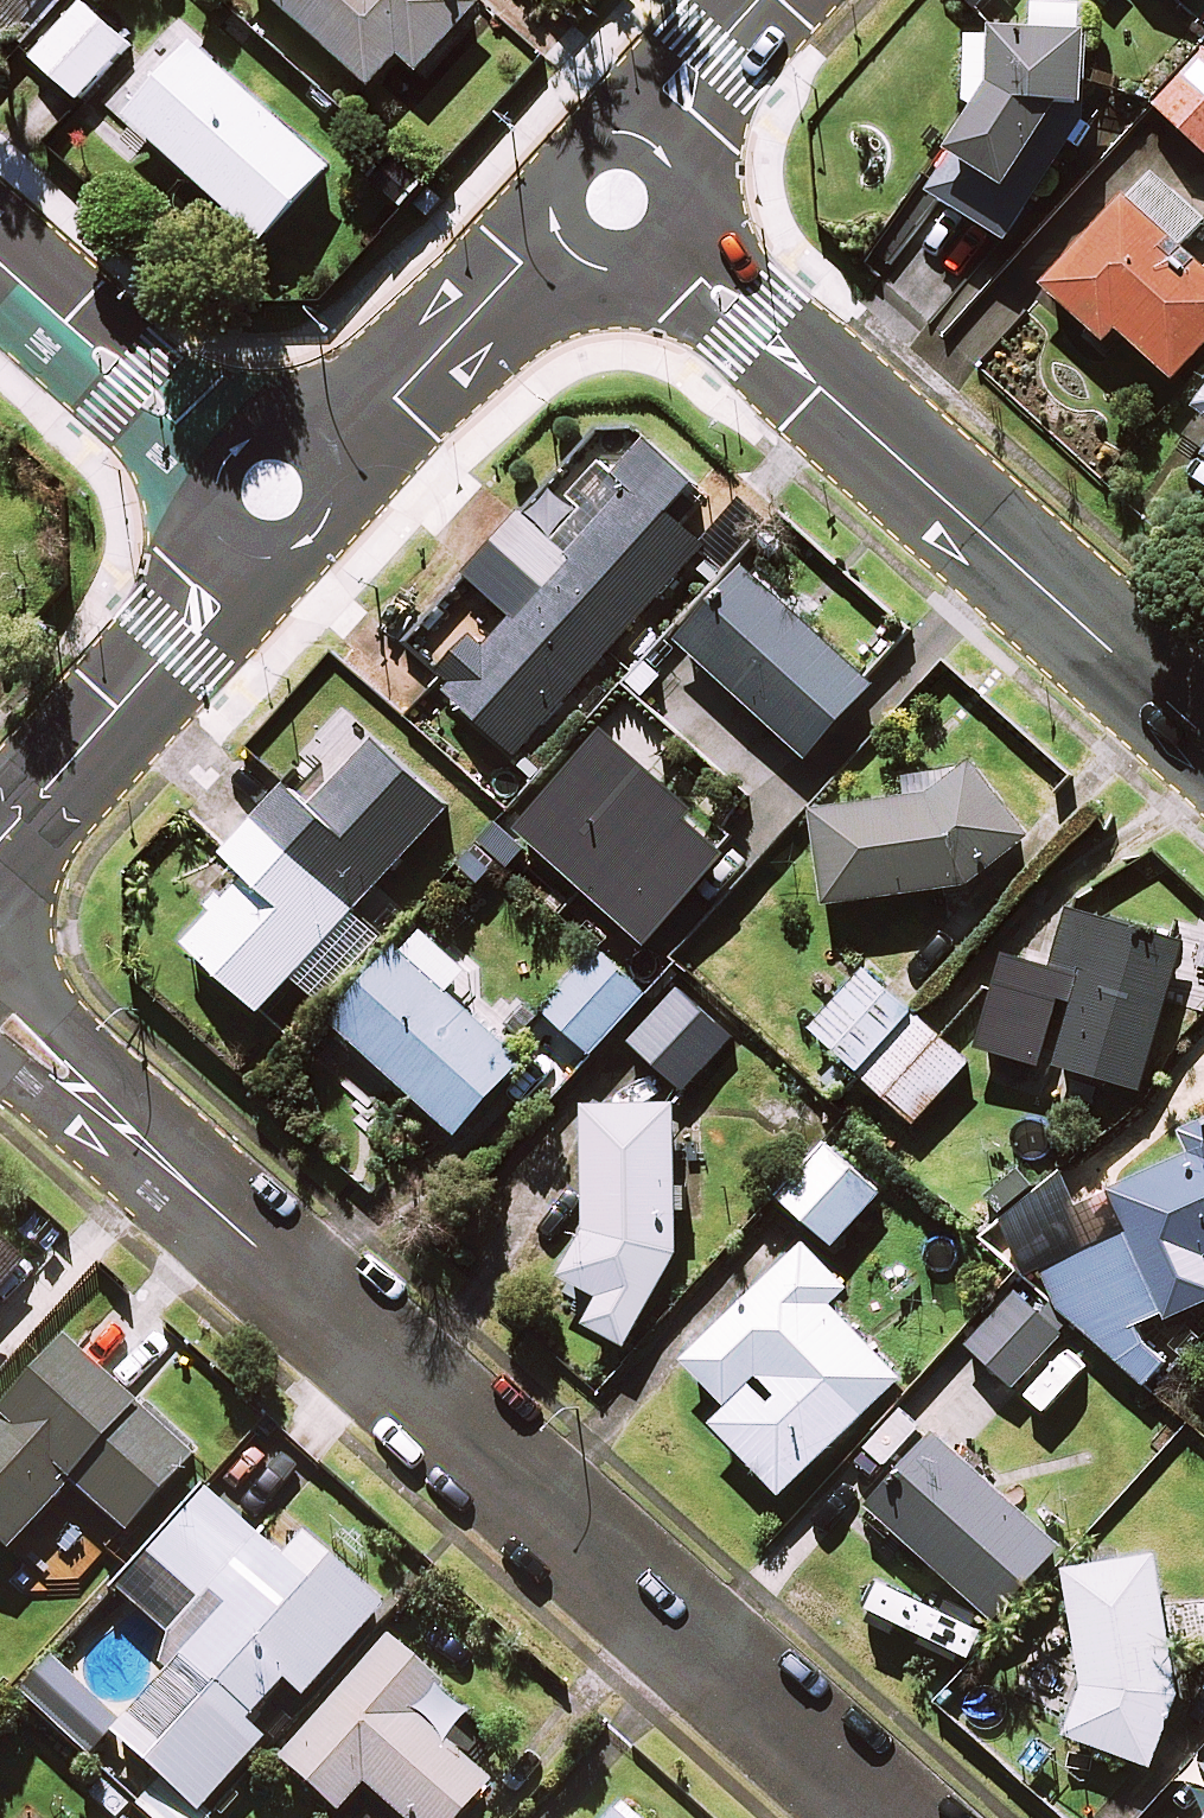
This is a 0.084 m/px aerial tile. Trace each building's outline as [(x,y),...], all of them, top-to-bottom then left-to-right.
[(13,39),(49,0),(0,0),(0,28),(13,39)] [(373,88),(402,56),(421,73),(481,7),(474,0),(276,0),(373,88)] [(129,46),(84,5),(34,60),(79,101),(129,46)] [(997,47),(977,45),(971,132),(931,195),(1009,245),(1073,145),(1051,131),(1065,109),(1087,111),(1092,40),(1023,35),(998,33),(997,47)] [(332,171),(195,47),(129,120),(266,244),(332,171)] [(1154,105),(1203,152),(1203,51),(1154,105)] [(1150,176),(1047,291),(1105,343),(1117,330),(1174,381),(1203,348),(1203,270),(1182,250),(1203,225),(1203,224),(1150,176)] [(483,548),(605,655),(708,538),(669,504),(697,473),(648,430),(554,537),(519,507),(483,548)] [(605,655),(483,548),(465,569),(513,611),(484,643),(470,630),(438,666),(453,679),(445,688),(518,753),(605,655)] [(877,676),(744,557),(675,633),(808,752),(877,676)] [(606,719),(517,821),(649,935),(730,842),(691,808),(699,799),(606,719)] [(185,930),(260,1002),(453,800),(375,726),(312,792),(292,772),(229,837),(253,860),(185,930)] [(927,785),(814,797),(826,896),(970,875),(1035,824),(973,752),(927,785)] [(1004,946),(980,1039),(1040,1057),(1055,1057),(1140,1082),(1185,930),(1069,901),(1049,959),(1004,946)] [(471,962),(422,921),(403,943),(331,1007),(460,1120),(525,1050),(448,979),(471,962)] [(642,994),(593,950),(541,1009),(591,1052),(642,994)] [(865,971),(812,1030),(835,1051),(812,1078),(853,1113),(875,1088),(915,1124),(969,1065),(865,971)] [(730,1039),(676,989),(629,1041),(683,1090),(730,1039)] [(675,1097),(578,1094),(590,1216),(562,1266),(604,1290),(582,1312),(631,1337),(682,1236),(675,1097)] [(1177,1117),(1188,1143),(1108,1181),(1127,1224),(1041,1261),(1062,1302),(1089,1326),(1144,1380),(1168,1353),(1148,1336),(1135,1316),(1165,1308),(1167,1314),(1203,1296),(1203,1108),(1177,1117)] [(879,1194),(822,1140),(774,1192),(831,1245),(879,1194)] [(27,1253),(0,1231),(0,1285),(27,1253)] [(806,1232),(685,1345),(727,1393),(756,1365),(779,1383),(771,1395),(753,1383),(714,1417),(783,1480),(905,1366),(833,1292),(850,1278),(806,1232)] [(1069,1323),(1014,1283),(968,1348),(1023,1387),(1069,1323)] [(12,1316),(0,1310),(0,1328),(12,1316)] [(0,1402),(0,1534),(13,1546),(66,1479),(127,1524),(191,1446),(59,1330),(0,1402)] [(934,1423),(868,1499),(997,1611),(1063,1535),(934,1423)] [(200,1484),(115,1580),(162,1630),(202,1587),(225,1600),(124,1715),(47,1649),(11,1688),(87,1745),(109,1725),(145,1751),(167,1775),(142,1802),(161,1817),(207,1817),(214,1809),(196,1800),(263,1732),(249,1719),(285,1679),(299,1693),(386,1597),(300,1528),(288,1548),(200,1484)] [(1157,1543),(1064,1556),(1087,1691),(1070,1726),(1156,1758),(1179,1686),(1157,1543)] [(382,1630),(279,1756),(335,1808),(363,1780),(408,1817),(454,1817),(490,1773),(438,1733),(457,1706),(437,1686),(444,1676),(382,1630)] [(610,1805),(599,1817),(625,1817),(610,1805)]
